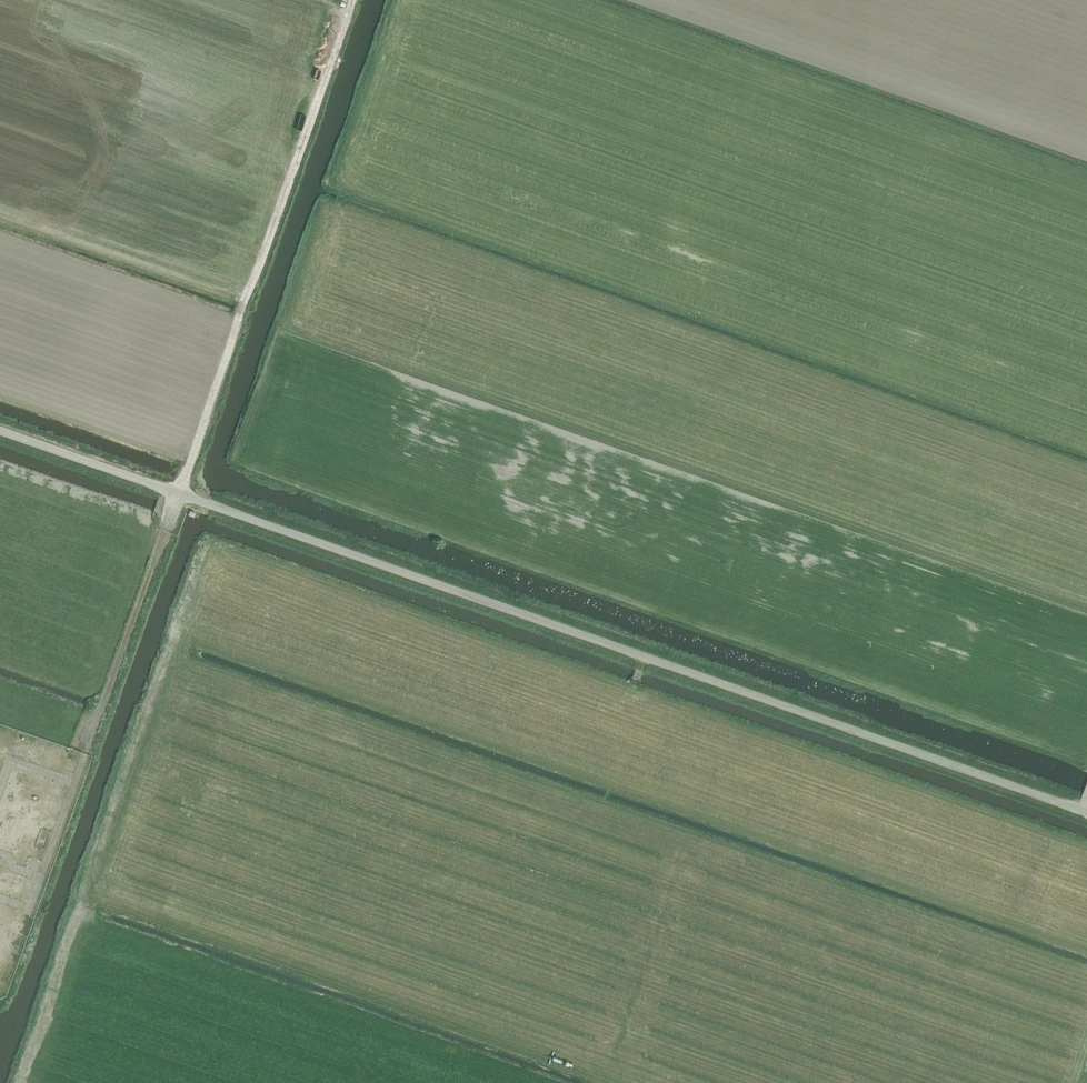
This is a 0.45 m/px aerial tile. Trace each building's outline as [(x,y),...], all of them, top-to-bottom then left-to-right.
[(46,844),(54,825),(46,821),(39,841),(46,844)]
